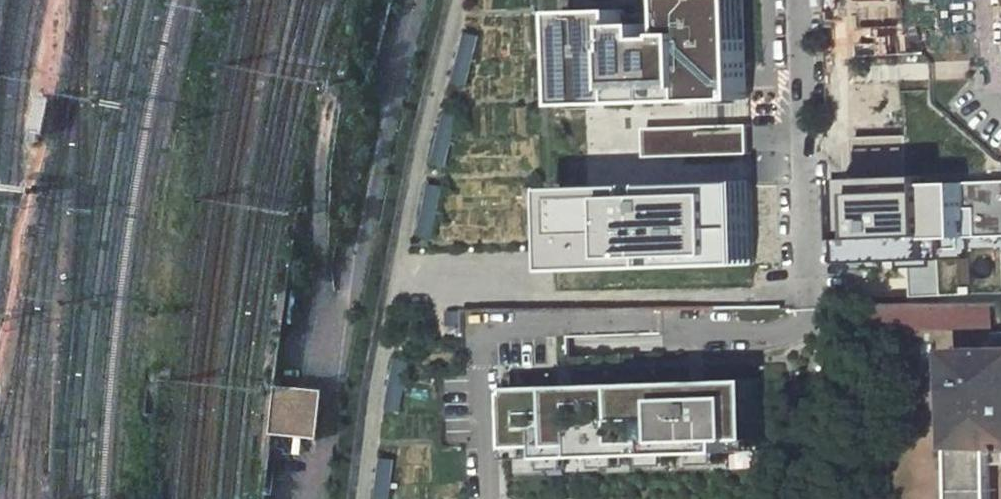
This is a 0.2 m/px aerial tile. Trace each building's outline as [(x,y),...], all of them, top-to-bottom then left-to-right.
[(664,16),(562,19),(565,102),(750,97),(747,0),(663,0),(664,16)] [(480,40),(467,37),(455,79),(468,82),(480,40)] [(48,100),(36,98),(30,132),(42,135),(48,100)] [(458,121),(447,118),(437,159),(447,162),(458,121)] [(751,125),(648,128),(649,157),(752,154),(751,125)] [(854,137),(860,262),(911,260),(912,296),(942,295),(940,239),(1000,236),(1000,193),(939,196),(938,174),(908,176),(906,135),(854,137)] [(754,204),(753,182),(742,183),(743,204),(754,204)] [(744,244),(755,244),(754,204),(743,204),(742,183),(561,189),(564,271),(745,265),(744,244)] [(444,191),(433,189),(423,232),(433,235),(444,191)] [(755,244),(744,244),(745,265),(756,265),(755,244)] [(893,309),(877,308),(876,332),(892,333),(893,309)] [(954,349),(957,498),(997,498),(996,448),(1000,448),(1000,348),(954,349)] [(410,365),(398,363),(390,403),(403,405),(410,365)] [(732,441),(763,440),(761,380),(721,382),(588,386),(509,389),(511,449),(541,448),(542,460),(733,453),(732,441)] [(320,391),(272,387),(267,437),(315,441),(320,391)] [(383,462),(378,498),(389,498),(394,464),(383,462)]
